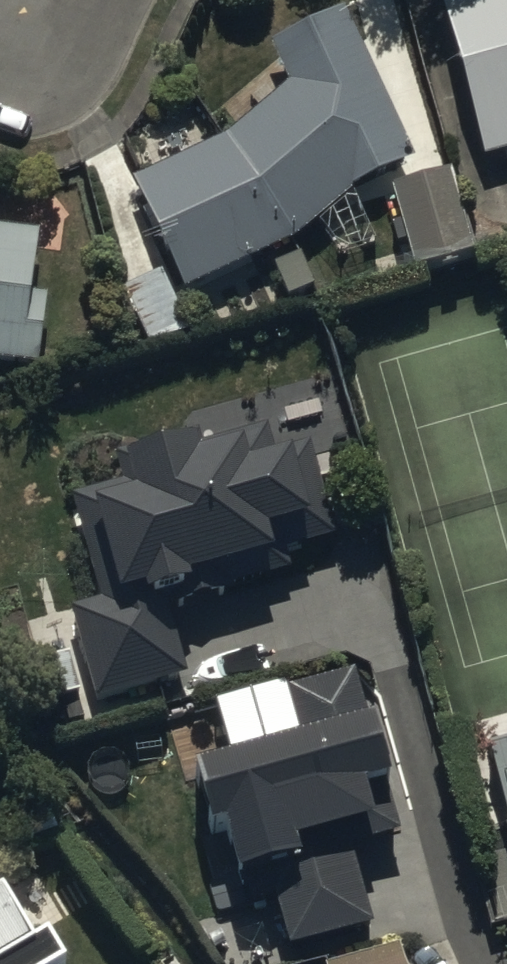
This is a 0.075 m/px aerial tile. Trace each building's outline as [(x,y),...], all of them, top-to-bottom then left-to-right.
[(506,148),(506,0),(436,0),(481,156),(506,148)] [(223,135),(129,179),(182,291),(293,239),(354,187),(414,157),(340,8),(269,43),(289,83),(223,135)] [(453,167),(390,184),(415,272),(477,254),(453,167)] [(40,363),(49,292),(32,290),(40,228),(0,223),(0,358),(40,363)] [(72,624),(98,713),(187,689),(169,623),(194,617),(191,607),(274,585),(268,560),(301,552),(303,560),(337,551),(311,455),(275,465),(267,438),(200,456),(197,444),(115,466),(123,494),(72,508),(101,616),(72,624)] [(355,685),(289,703),(305,761),(193,792),(212,861),(226,857),(242,912),(270,904),(287,963),(297,963),(377,942),(354,861),(376,855),(366,818),(390,812),(355,685)] [(485,765),(506,842),(506,759),(485,765)] [(0,918),(0,963),(25,963),(0,918)] [(365,963),(402,963),(399,954),(365,963)]
